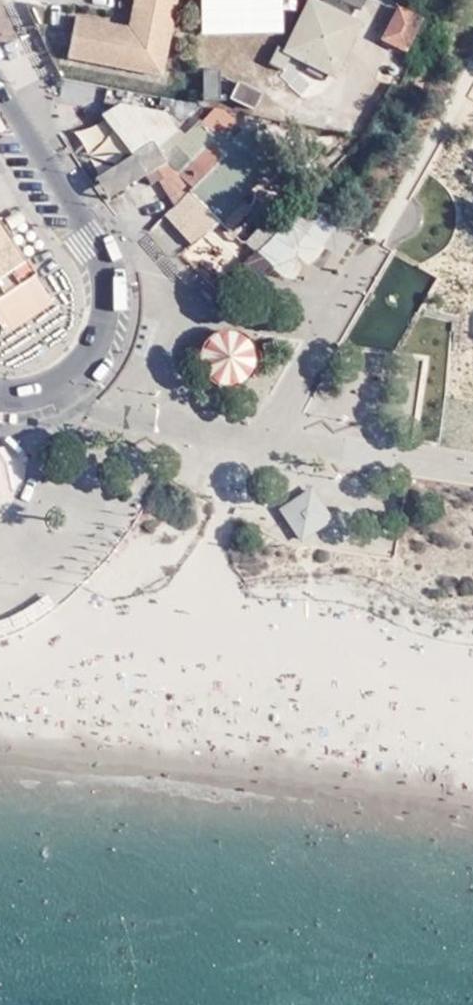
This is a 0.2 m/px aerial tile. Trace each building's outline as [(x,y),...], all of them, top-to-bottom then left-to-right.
[(76,18),(68,59),(162,77),(177,0),(135,0),(130,28),(76,18)] [(295,49),(333,67),(352,28),(347,25),(355,8),(360,10),(364,0),(342,0),(324,0),(319,11),(314,9),(295,49)] [(405,51),(421,19),(398,8),(382,40),(405,51)] [(18,34),(38,35),(39,9),(19,9),(18,34)] [(292,53),(278,46),(270,62),(284,69),(292,53)] [(204,68),(207,99),(222,97),(219,66),(204,68)] [(261,94),(239,84),(232,98),(253,108),(261,94)] [(132,156),(145,177),(151,186),(161,179),(155,171),(165,165),(173,173),(164,181),(177,194),(180,191),(189,193),(163,219),(195,250),(220,224),(229,234),(252,210),(253,209),(293,163),(276,148),(277,146),(260,131),(253,139),(235,123),(222,136),(218,132),(213,135),(198,122),(185,135),(180,129),(176,132),(166,115),(118,105),(102,116),(132,156)] [(108,200),(145,177),(132,156),(95,180),(108,200)] [(265,223),(245,244),(256,254),(276,235),(293,218),(307,202),(311,199),(300,186),(281,206),(265,223)] [(256,254),(229,282),(231,287),(234,290),(238,293),(242,294),(246,295),(250,295),(256,293),(277,279),(280,278),(287,278),(291,278),(296,281),(301,277),(305,280),(318,261),(338,273),(361,233),(307,202),(293,218),(276,235),(256,254)] [(32,276),(0,230),(0,297),(32,276)] [(32,276),(0,297),(0,326),(8,338),(53,309),(32,276)] [(258,348),(253,339),(245,333),(237,329),(227,329),(218,331),(210,337),(204,344),(201,353),(201,363),(205,371),(210,379),(218,384),(228,387),(237,386),(246,382),(253,375),(258,367),(259,357),(258,348)] [(9,497),(10,482),(7,466),(0,455),(0,496),(9,497)] [(310,490),(280,509),(300,539),(329,520),(310,490)]
